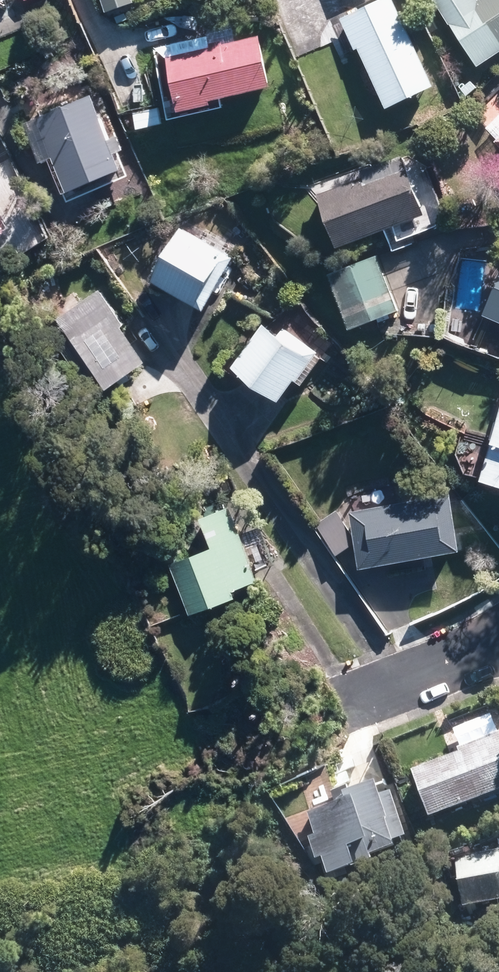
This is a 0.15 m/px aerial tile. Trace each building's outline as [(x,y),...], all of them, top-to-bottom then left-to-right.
[(102,12),(128,3),(127,0),(98,0),(102,12)] [(430,4),(472,67),(498,50),(498,0),(436,0),(430,4)] [(385,1),(337,23),(375,106),(423,85),(385,1)] [(256,42),(175,57),(183,102),(265,87),(256,42)] [(85,105),(38,122),(62,192),(110,176),(85,105)] [(394,166),(316,198),(337,249),(415,218),(394,166)] [(200,310),(225,266),(175,238),(150,283),(200,310)] [(372,262),(328,279),(348,328),(391,310),(372,262)] [(489,311),(498,316),(498,292),(489,311)] [(89,298),(48,326),(95,394),(136,366),(89,298)] [(306,360),(264,330),(238,368),(279,397),(306,360)] [(485,483),(498,487),(498,430),(485,483)] [(445,498),(361,513),(370,564),(454,549),(445,498)] [(210,554),(173,569),(193,616),(254,591),(222,515),(198,524),(210,554)] [(408,773),(426,820),(498,793),(498,743),(498,740),(408,773)] [(340,792),(299,806),(324,879),(366,865),(340,792)] [(476,846),(478,857),(453,861),(460,907),(498,901),(498,843),(476,846)]
